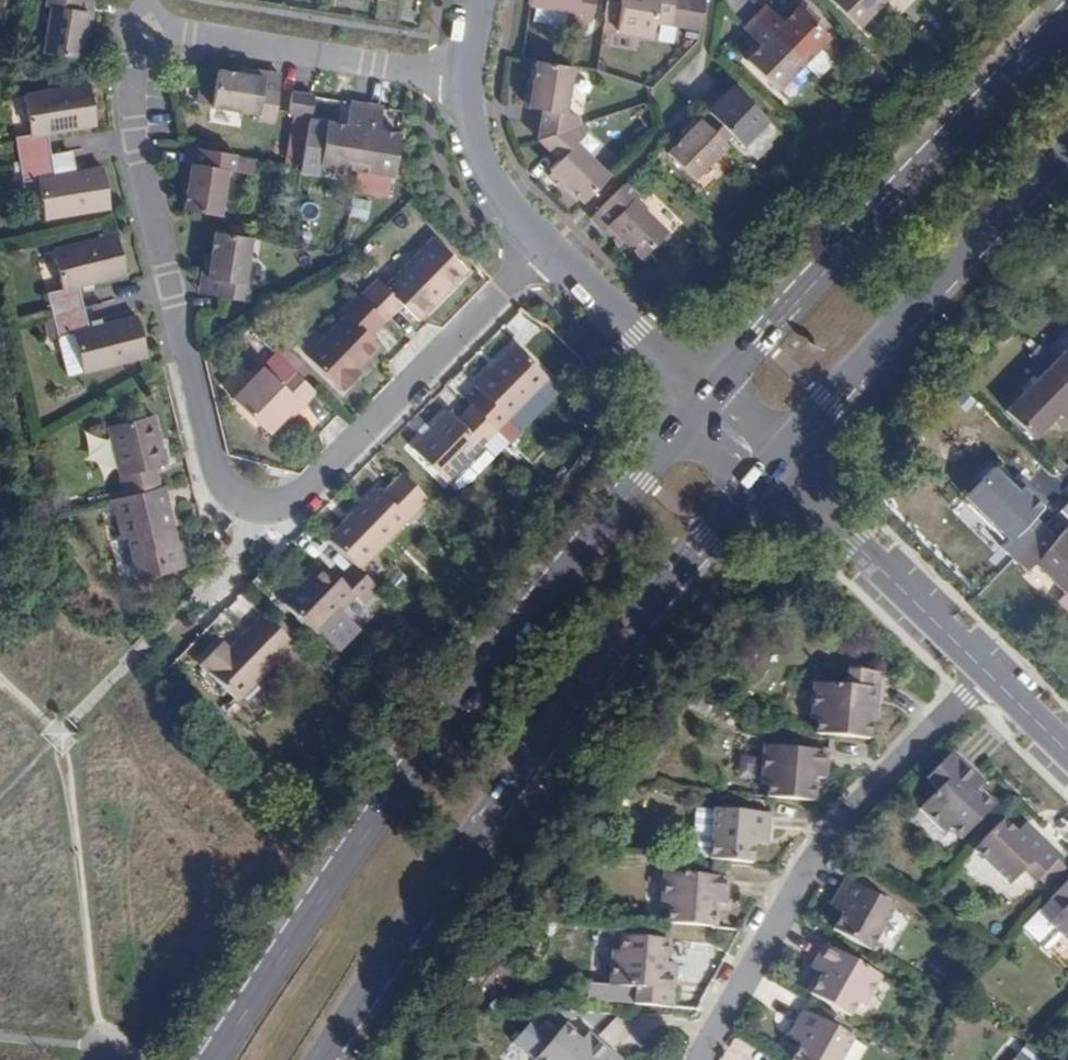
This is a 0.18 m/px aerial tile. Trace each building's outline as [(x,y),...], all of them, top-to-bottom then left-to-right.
[(45,6),(50,6),(43,52),(78,58),(85,16),(88,0),(46,0),(45,6)] [(593,0),(529,0),(528,4),(574,12),(573,17),(590,20),(593,0)] [(620,2),(609,0),(607,0),(602,31),(615,33),(615,30),(620,2)] [(673,0),(620,0),(620,2),(615,30),(651,36),(653,21),(669,24),(673,0)] [(689,0),(673,0),(669,24),(685,26),(689,0)] [(700,29),(705,0),(689,0),(685,26),(700,29)] [(882,0),(830,0),(857,26),(882,0)] [(783,22),(766,5),(761,9),(755,16),(802,62),(818,46),(828,36),(798,7),(783,22)] [(776,89),(802,62),(755,16),(750,21),(743,28),(760,45),(746,60),(776,89)] [(818,46),(802,62),(817,77),(833,61),(818,46)] [(572,67),(536,61),(532,83),(532,84),(529,104),(529,107),(542,110),(538,139),(582,124),(580,115),(564,113),(572,67)] [(273,121),(278,90),(279,80),(247,75),(217,70),(216,77),(211,105),(257,113),(256,118),(273,121)] [(529,104),(532,84),(527,83),(525,90),(523,103),(529,104)] [(14,137),(18,159),(50,154),(46,132),(96,124),(92,104),(89,84),(79,86),(24,95),(30,134),(14,137)] [(767,119),(733,86),(725,93),(707,112),(741,145),(767,119)] [(319,164),(356,170),(366,104),(353,102),(350,102),(346,125),(326,122),(319,164)] [(393,175),(397,146),(399,134),(378,131),(382,107),(373,105),(366,104),(356,170),(393,175)] [(693,178),(726,144),(700,119),(667,153),(693,178)] [(767,119),(741,145),(755,159),(768,146),(767,144),(779,132),(767,119)] [(559,159),(549,169),(552,171),(566,185),(566,186),(583,202),(608,176),(574,143),(585,132),(582,124),(538,139),(559,159)] [(184,209),(217,215),(219,215),(227,170),(232,171),(234,154),(194,147),(187,188),(184,209)] [(50,154),(18,159),(22,181),(37,179),(44,218),(110,207),(107,189),(103,168),(54,176),(50,154)] [(566,185),(552,171),(548,176),(556,183),(562,189),(566,185)] [(624,242),(640,257),(665,231),(632,199),(636,195),(623,183),(594,213),(623,241),(624,242)] [(618,245),(623,241),(594,213),(590,217),(604,230),(618,245)] [(204,294),(219,297),(245,301),(248,284),(243,283),(250,237),(215,232),(211,254),(204,294)] [(46,292),(51,315),(52,314),(83,306),(77,286),(126,273),(120,252),(116,234),(51,250),(61,289),(46,292)] [(361,298),(384,321),(401,304),(417,319),(465,269),(431,237),(384,286),(378,280),(361,298)] [(53,256),(38,258),(44,291),(58,288),(53,256)] [(370,336),(384,321),(361,298),(357,294),(341,310),(346,315),(307,356),(339,387),(340,386),(343,390),(360,372),(353,365),(376,342),(370,336)] [(67,375),(146,355),(141,337),(136,316),(88,328),(83,306),(52,314),(57,336),(67,375)] [(495,429),(499,433),(512,420),(509,418),(548,378),(516,347),(476,387),(482,393),(470,405),(495,429)] [(1050,367),(1067,385),(1067,349),(1050,367)] [(1042,360),(1034,352),(1029,357),(1037,365),(1042,360)] [(1050,367),(1042,360),(1037,365),(1044,373),(1006,411),(1033,438),(1052,419),(1058,413),(1067,423),(1067,422),(1067,385),(1050,367)] [(315,391),(290,366),(277,380),(263,367),(232,398),(267,432),(297,402),(301,406),(315,391)] [(495,429),(470,405),(456,420),(447,410),(414,445),(447,478),(495,429)] [(1058,413),(1052,419),(1062,428),(1067,423),(1058,413)] [(124,495),(159,487),(154,467),(165,464),(153,415),(107,426),(124,495)] [(990,462),(979,474),(983,478),(995,467),(990,462)] [(1001,549),(1012,560),(1046,525),(1047,524),(1037,514),(1049,502),(1035,487),(1029,482),(1020,491),(1014,486),(995,467),(983,478),(979,474),(965,487),(969,492),(965,496),(1010,541),(1001,549)] [(427,501),(401,476),(381,497),(375,491),(326,541),(342,556),(358,572),(427,501)] [(1020,491),(1029,482),(1023,476),(1014,486),(1020,491)] [(124,495),(98,501),(100,509),(111,507),(118,539),(124,538),(134,579),(183,567),(177,541),(170,543),(163,511),(165,510),(159,487),(124,495)] [(1012,560),(1024,572),(1033,563),(1067,597),(1067,526),(1058,537),(1046,525),(1012,560)] [(366,579),(358,572),(342,556),(327,572),(311,556),(273,596),(304,627),(343,587),(350,595),(366,579)] [(291,645),(263,617),(224,657),(216,649),(199,666),(236,701),(291,645)] [(814,735),(869,740),(871,722),(863,721),(864,714),(875,715),(879,673),(847,670),(846,685),(813,682),(809,720),(815,720),(814,735)] [(863,721),(871,722),(874,722),(875,715),(864,714),(863,721)] [(808,779),(817,779),(825,780),(827,753),(762,748),(759,781),(768,782),(767,798),(811,802),(812,783),(808,783),(808,779)] [(973,794),(979,788),(984,783),(952,751),(923,780),(936,792),(919,809),(945,834),(949,830),(960,841),(992,809),(980,797),(978,798),(973,794)] [(811,802),(816,802),(817,779),(808,779),(808,783),(812,783),(811,802)] [(996,805),(979,788),(973,794),(978,798),(980,797),(992,809),(996,805)] [(696,809),(692,859),(708,860),(713,810),(696,809)] [(708,860),(749,864),(751,845),(752,835),(768,836),(770,816),(713,810),(708,860)] [(1015,833),(1002,820),(972,850),(1007,885),(1021,872),(1032,882),(1038,875),(1046,883),(1062,866),(1055,859),(1058,856),(1033,830),(1023,841),(1015,833)] [(1025,823),(1015,833),(1023,841),(1033,830),(1025,823)] [(752,835),(751,845),(767,846),(768,836),(752,835)] [(710,903),(718,903),(725,904),(728,878),(663,872),(660,906),(669,907),(668,924),(711,928),(713,910),(709,910),(710,903)] [(840,914),(830,930),(868,952),(893,907),(844,879),(833,899),(845,905),(840,914)] [(1049,899),(1061,910),(1047,924),(1059,935),(1067,945),(1067,880),(1049,899)] [(828,907),(840,914),(845,905),(833,899),(828,907)] [(1061,910),(1049,899),(1022,927),(1045,950),(1059,935),(1047,924),(1061,910)] [(711,928),(716,928),(718,903),(710,903),(709,910),(713,910),(711,928)] [(632,1005),(671,1008),(674,966),(669,965),(659,965),(659,957),(664,958),(666,941),(621,938),(620,953),(610,952),(607,987),(634,989),(632,1005)] [(659,965),(669,965),(671,942),(666,941),(664,958),(659,957),(659,965)] [(818,981),(810,996),(848,1018),(856,1005),(862,1008),(879,980),(822,946),(810,967),(818,972),(826,977),(822,983),(818,981)] [(818,972),(805,993),(810,996),(818,981),(822,983),(826,977),(818,972)] [(793,1059),(840,1059),(851,1041),(835,1032),(841,1022),(811,1005),(805,1015),(801,1013),(791,1030),(805,1039),(801,1047),(793,1059)] [(577,1044),(585,1035),(567,1020),(562,1026),(576,1038),(573,1041),(577,1044)] [(588,1032),(585,1035),(577,1044),(573,1041),(576,1038),(562,1026),(533,1059),(620,1059),(588,1032)] [(786,1039),(801,1047),(805,1039),(791,1030),(786,1039)] [(1031,1048),(1026,1044),(1014,1059),(1046,1059),(1031,1048)]
